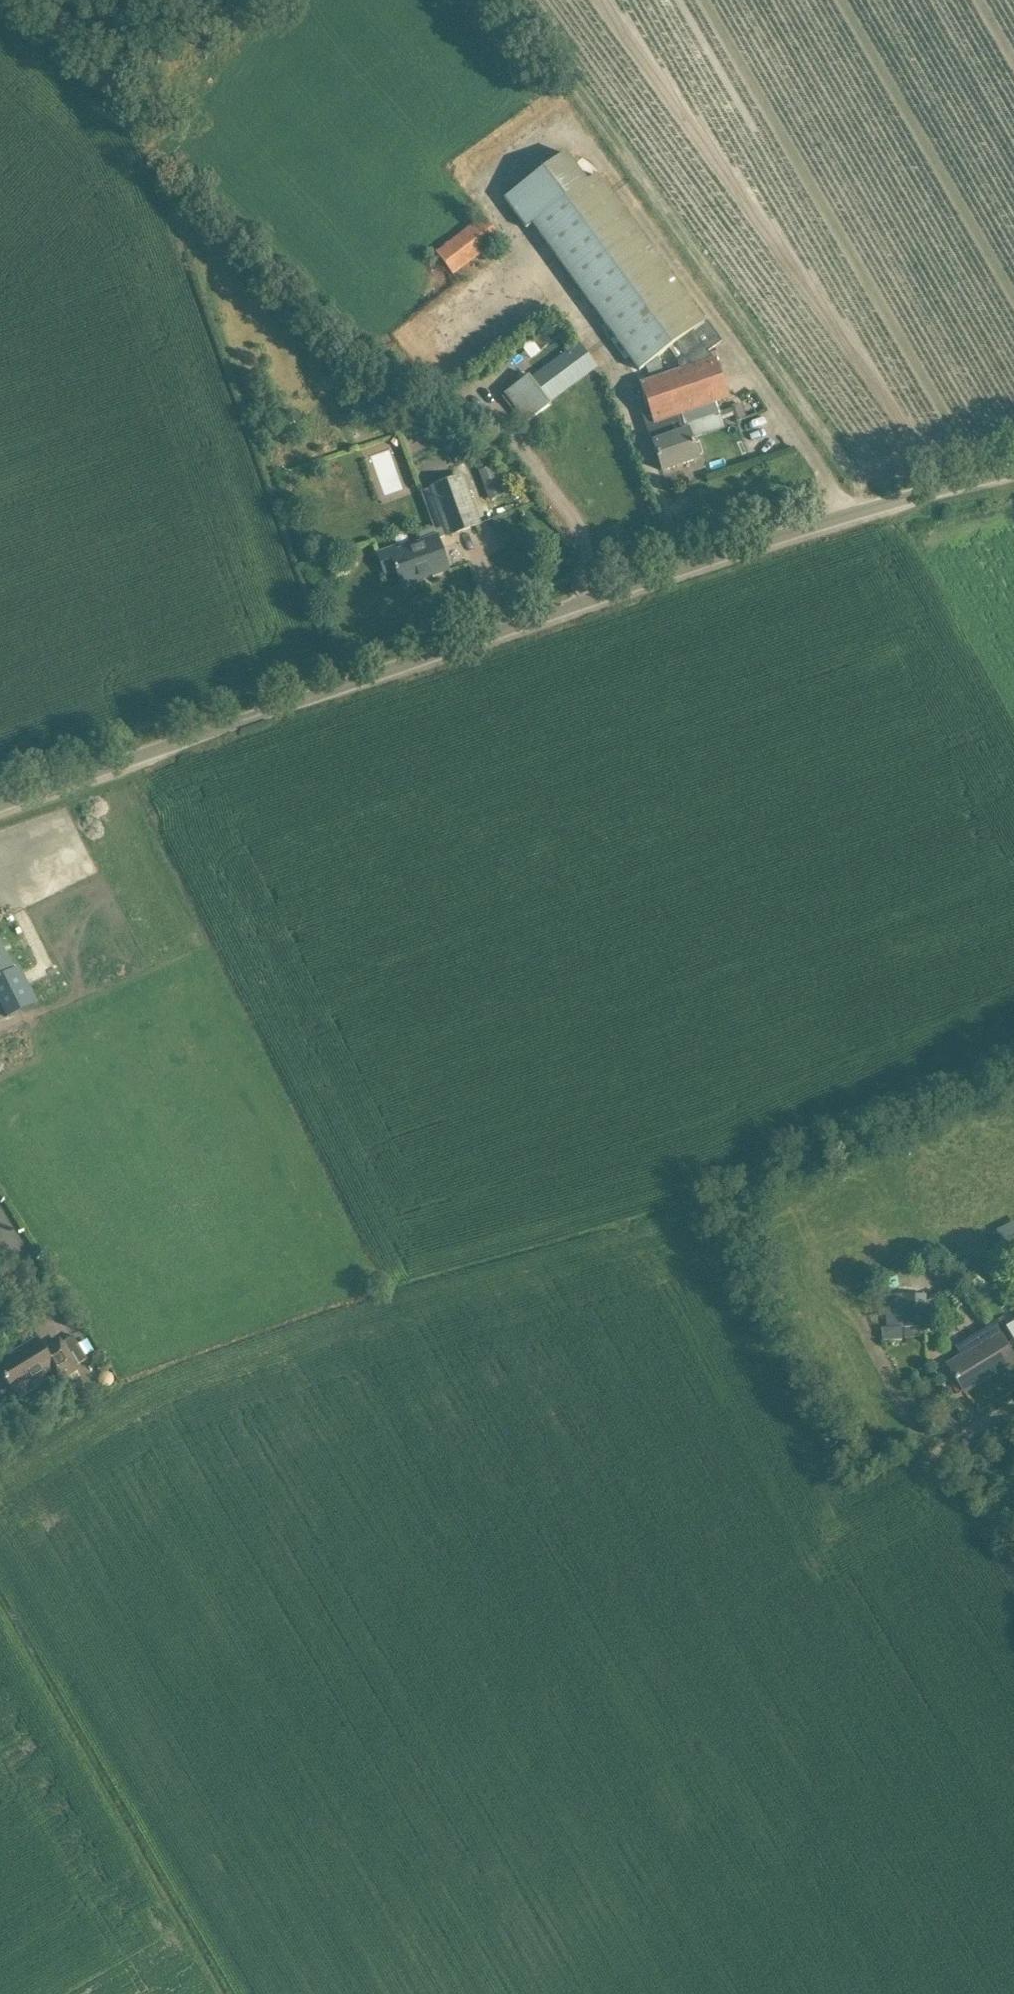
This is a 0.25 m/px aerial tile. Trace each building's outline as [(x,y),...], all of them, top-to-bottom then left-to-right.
[(640,371),(675,345),(703,322),(596,177),(583,186),(562,158),(504,201),(523,226),(530,221),(640,371)] [(453,274),(500,238),(484,216),(471,226),(437,252),(453,274)] [(678,363),(680,369),(713,360),(707,353),(722,342),(706,320),(703,322),(675,345),(684,360),(678,363)] [(539,352),(559,337),(551,327),(531,343),(539,352)] [(548,401),(595,365),(579,344),(532,379),(530,376),(505,395),(526,423),(551,404),(548,401)] [(642,413),(649,432),(663,471),(698,459),(687,425),(720,414),(716,403),(730,398),(716,359),(713,360),(680,369),(639,383),(648,411),(642,413)] [(372,447),(384,492),(400,487),(388,443),(372,447)] [(497,464),(480,469),(489,498),(506,493),(497,464)] [(438,540),(474,527),(479,525),(462,478),(432,488),(445,524),(419,534),(421,541),(396,550),(394,546),(378,552),(385,573),(396,569),(397,572),(398,571),(403,584),(433,573),(433,575),(449,569),(438,540)] [(14,971),(0,942),(0,978),(14,971)] [(0,984),(0,1002),(13,1027),(53,1007),(33,968),(0,984)] [(901,1329),(905,1329),(905,1338),(917,1338),(917,1328),(928,1327),(927,1294),(879,1296),(879,1312),(879,1315),(886,1315),(887,1329),(882,1330),(883,1340),(902,1340),(901,1329)] [(964,1392),(1013,1362),(1013,1358),(1013,1357),(1013,1323),(1007,1328),(1002,1331),(997,1323),(986,1330),(991,1338),(980,1345),(975,1336),(957,1347),(962,1355),(947,1364),(964,1392)] [(38,1339),(0,1363),(0,1369),(5,1376),(4,1377),(6,1381),(7,1380),(14,1392),(16,1390),(21,1397),(36,1388),(32,1381),(51,1369),(58,1380),(77,1369),(75,1366),(85,1360),(72,1340),(63,1346),(60,1342),(46,1351),(38,1339)]
